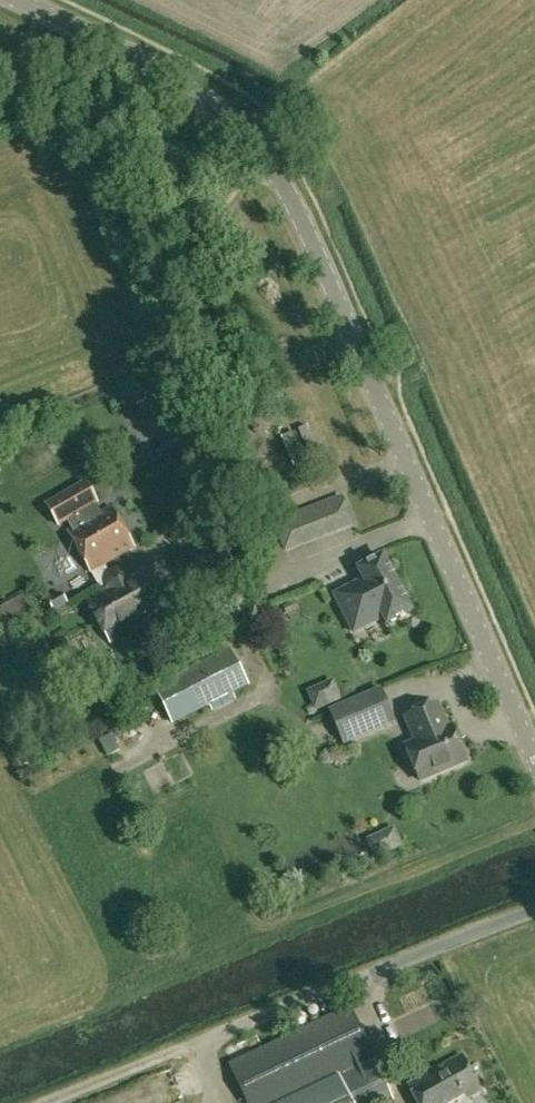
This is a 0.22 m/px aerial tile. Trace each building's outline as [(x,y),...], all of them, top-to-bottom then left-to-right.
[(112,507),(98,515),(93,506),(97,503),(86,484),(46,506),(59,528),(68,523),(72,530),(68,532),(91,573),(91,572),(102,591),(108,588),(106,581),(109,575),(104,565),(135,547),(112,507)] [(353,525),(343,498),(276,523),(286,550),(353,525)] [(388,624),(412,612),(383,558),(360,570),(365,581),(336,596),(355,632),(384,617),(388,624)] [(110,644),(170,611),(145,567),(129,576),(128,574),(127,573),(126,572),(123,571),(121,571),(120,570),(117,570),(116,571),(113,572),(110,574),(109,575),(106,581),(108,588),(102,591),(86,600),(110,644)] [(69,605),(63,592),(48,601),(54,613),(69,605)] [(0,609),(0,639),(22,627),(18,619),(33,611),(24,595),(0,609)] [(291,603),(283,606),(286,615),(295,612),(291,603)] [(158,692),(174,724),(248,686),(232,654),(158,692)] [(306,692),(315,711),(342,699),(334,679),(306,692)] [(344,744),(395,722),(381,690),(330,711),(344,744)] [(139,700),(114,723),(124,733),(149,711),(139,700)] [(467,761),(453,728),(448,730),(437,704),(406,718),(417,743),(406,748),(420,781),(467,761)] [(395,827),(367,839),(375,859),(404,847),(395,827)] [(247,1102),(395,1102),(350,1009),(229,1066),(247,1102)] [(466,1100),(482,1091),(462,1055),(407,1085),(417,1102),(468,1102),(466,1100)]
